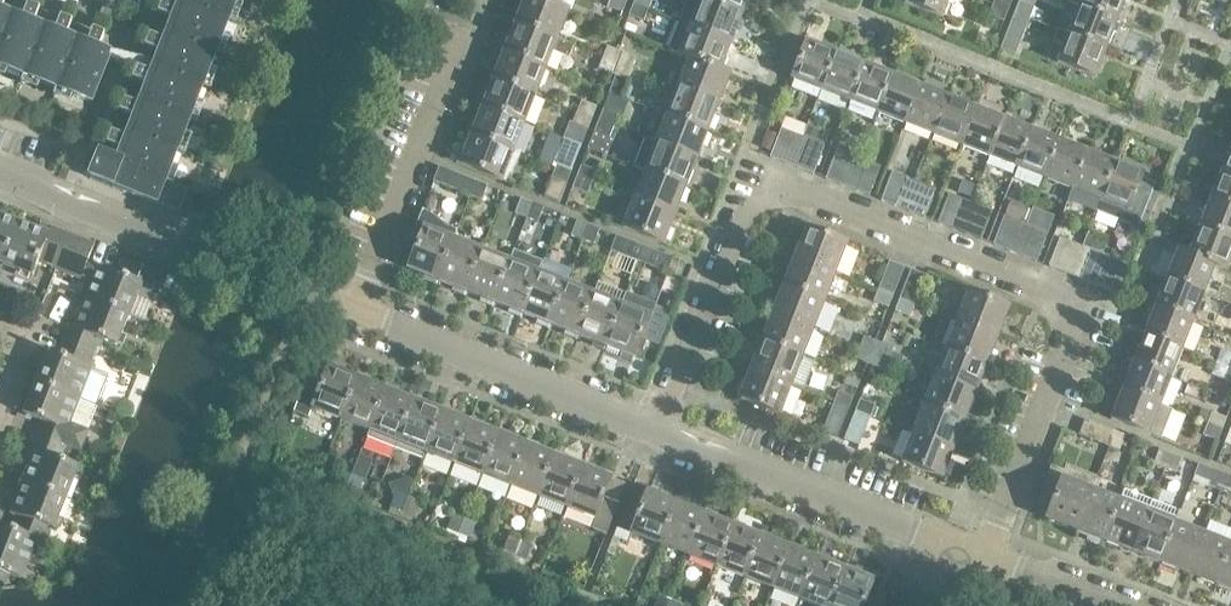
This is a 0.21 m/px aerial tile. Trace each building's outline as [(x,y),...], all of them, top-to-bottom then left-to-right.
[(111,54),(100,50),(105,37),(94,32),(86,51),(65,43),(73,24),(62,20),(55,39),(33,30),(40,11),(29,7),(21,26),(1,18),(8,0),(0,0),(0,66),(92,102),(111,54)] [(160,72),(140,65),(134,82),(153,89),(145,109),(126,102),(121,114),(141,121),(132,143),(113,135),(108,146),(128,154),(124,165),(89,151),(80,174),(181,213),(190,191),(168,182),(239,0),(189,0),(184,12),(164,4),(160,16),(179,24),(171,46),(151,38),(146,49),(166,57),(160,72)] [(556,39),(566,12),(557,9),(535,0),(523,0),(514,24),(555,40),(556,39)] [(560,0),(535,0),(557,9),(560,0)] [(622,14),(626,3),(618,0),(610,0),(607,8),(622,14)] [(633,5),(648,11),(653,0),(635,0),(633,5)] [(691,27),(690,27),(732,43),(743,15),(705,0),(701,0),(691,27)] [(743,15),(749,0),(705,0),(743,15)] [(905,4),(943,19),(950,0),(906,0),(905,4)] [(1008,12),(1012,0),(994,0),(992,5),(1008,12)] [(1079,8),(1117,23),(1126,0),(1082,0),(1079,8)] [(1019,2),(1014,14),(1029,20),(1034,7),(1019,2)] [(633,5),(628,16),(644,23),(648,11),(633,5)] [(1008,12),(992,5),(988,16),(1003,22),(1008,12)] [(1079,8),(1069,34),(1068,36),(1106,51),(1117,23),(1079,8)] [(1016,55),(1025,30),(1029,20),(1014,14),(1010,25),(1000,50),(1016,55)] [(669,52),(679,56),(688,59),(689,58),(721,71),(732,43),(690,27),(691,27),(680,22),(669,52)] [(514,24),(503,51),(545,67),(551,51),(569,58),(573,46),(556,39),(555,40),(514,24)] [(1095,79),(1106,51),(1068,36),(1069,34),(1058,30),(1054,42),(1064,46),(1057,64),(1095,79)] [(792,80),(820,91),(835,52),(808,41),(792,80)] [(607,46),(602,58),(617,64),(618,63),(622,52),(607,46)] [(533,96),(545,67),(503,51),(492,80),(533,96)] [(637,58),(625,53),(622,52),(618,63),(633,69),(637,58)] [(820,91),(849,102),(863,63),(835,52),(820,91)] [(598,70),(610,75),(613,76),(617,64),(602,58),(598,70)] [(688,59),(678,86),(718,103),(729,75),(721,71),(689,58),(688,59)] [(628,82),(633,69),(618,63),(617,64),(613,76),(628,82)] [(877,113),(892,74),(863,63),(849,102),(877,113)] [(903,124),(918,85),(892,74),(877,113),(903,124)] [(492,80),(481,108),(523,124),(533,96),(492,80)] [(931,135),(947,96),(918,85),(903,124),(931,135)] [(707,131),(718,103),(678,86),(667,115),(707,131)] [(960,146),(975,107),(947,96),(931,135),(960,146)] [(581,101),(577,113),(592,119),(597,107),(581,101)] [(988,157),(1003,118),(975,107),(960,146),(988,157)] [(481,108),(470,135),(512,151),(523,124),(481,108)] [(603,109),(599,121),(614,127),(618,115),(603,109)] [(572,124),(588,130),(592,119),(577,113),(572,124)] [(696,159),(707,131),(667,115),(656,142),(656,143),(696,159)] [(1016,168),(1031,130),(1003,118),(988,157),(1016,168)] [(599,121),(594,133),(609,139),(614,127),(599,121)] [(784,163),(795,134),(780,129),(769,157),(784,163)] [(1043,179),(1059,141),(1031,130),(1016,168),(1043,179)] [(799,169),(810,140),(795,134),(784,163),(799,169)] [(459,164),(500,180),(512,151),(470,135),(459,164)] [(634,168),(644,172),(645,170),(686,186),(696,159),(656,143),(656,142),(646,139),(634,168)] [(810,140),(799,169),(814,174),(825,146),(810,140)] [(566,141),(560,154),(555,165),(571,172),(575,161),(581,147),(566,141)] [(1087,151),(1059,141),(1043,179),(1072,190),(1087,151)] [(1223,171),(1230,174),(1230,150),(1223,171)] [(840,185),(851,156),(837,151),(826,179),(840,185)] [(1072,190),(1099,201),(1115,162),(1087,151),(1072,190)] [(855,190),(866,162),(851,156),(840,185),(855,190)] [(866,162),(855,190),(869,196),(880,167),(866,162)] [(1099,201),(1127,212),(1123,223),(1138,229),(1151,196),(1136,190),(1142,174),(1115,162),(1099,201)] [(555,165),(550,177),(566,183),(571,172),(555,165)] [(581,165),(577,176),(592,182),(597,171),(581,165)] [(432,181),(469,196),(475,181),(438,167),(432,181)] [(645,170),(644,172),(634,199),(674,215),(686,186),(645,170)] [(1211,199),(1230,207),(1230,174),(1223,171),(1211,199)] [(894,206),(905,177),(892,172),(881,200),(894,206)] [(577,176),(572,189),(587,195),(592,182),(577,176)] [(558,203),(566,183),(550,177),(542,197),(558,203)] [(909,211),(920,183),(905,177),(894,206),(909,211)] [(475,181),(469,196),(468,197),(481,202),(488,186),(475,181)] [(920,183),(909,211),(923,217),(935,188),(920,183)] [(952,228),(963,199),(949,193),(938,223),(952,228)] [(515,214),(524,217),(529,202),(520,199),(515,214)] [(663,244),(674,215),(634,199),(622,228),(663,244)] [(967,234),(978,204),(963,199),(952,228),(967,234)] [(1200,227),(1230,239),(1230,207),(1211,199),(1200,227)] [(538,223),(544,207),(529,202),(524,217),(538,223)] [(978,204),(967,234),(981,240),(993,210),(978,204)] [(411,238),(418,241),(407,268),(436,280),(452,239),(453,239),(457,229),(455,228),(455,230),(444,226),(422,210),(423,209),(421,208),(409,240),(410,240),(411,238)] [(18,221),(0,214),(0,263),(2,263),(18,221)] [(1008,250),(1019,221),(1005,216),(994,245),(1008,250)] [(49,233),(18,221),(2,263),(34,275),(39,261),(52,266),(65,233),(51,227),(49,233)] [(577,221),(571,236),(580,240),(587,224),(577,221)] [(1019,221),(1008,250),(1022,255),(1033,226),(1019,221)] [(594,245),(600,229),(587,224),(580,240),(594,245)] [(1033,226),(1022,255),(1037,261),(1048,232),(1033,226)] [(1189,256),(1214,266),(1226,271),(1230,258),(1230,239),(1200,227),(1189,256)] [(795,258),(836,274),(848,245),(806,229),(795,258)] [(95,244),(65,233),(52,266),(93,282),(87,298),(130,315),(138,296),(154,302),(164,276),(123,260),(117,273),(88,262),(95,244)] [(636,262),(637,261),(642,247),(643,246),(617,236),(610,252),(636,262)] [(1061,238),(1050,266),(1063,271),(1074,243),(1061,238)] [(436,280),(463,291),(480,249),(453,239),(452,239),(436,280)] [(1074,243),(1063,271),(1077,277),(1088,248),(1074,243)] [(667,273),(673,259),(642,247),(637,261),(667,273)] [(1077,277),(1117,293),(1128,264),(1088,248),(1077,277)] [(463,291),(491,302),(507,260),(480,249),(463,291)] [(511,262),(507,260),(491,302),(518,312),(535,271),(538,273),(543,262),(515,251),(511,262)] [(1177,251),(1166,278),(1203,293),(1214,266),(1189,256),(1177,251)] [(836,274),(795,258),(784,285),(825,302),(836,274)] [(893,296),(904,268),(888,262),(877,290),(893,296)] [(914,304),(925,276),(910,270),(899,298),(914,304)] [(518,312),(547,324),(564,283),(538,273),(535,271),(518,312)] [(1192,321),(1203,293),(1166,278),(1155,307),(1192,321)] [(547,324),(575,334),(591,293),(564,283),(547,324)] [(599,283),(595,295),(591,293),(575,334),(603,346),(624,293),(599,283)] [(825,302),(784,285),(772,313),(814,330),(825,302)] [(889,308),(893,296),(877,290),(873,302),(889,308)] [(627,294),(624,293),(603,346),(634,358),(655,304),(627,293),(627,294)] [(956,321),(996,337),(1008,308),(967,293),(956,321)] [(118,346),(130,315),(87,298),(75,328),(68,325),(62,340),(98,354),(103,341),(118,346)] [(909,316),(914,304),(899,298),(894,310),(909,316)] [(1180,349),(1192,321),(1155,307),(1144,334),(1180,349)] [(814,330),(772,313),(761,343),(802,359),(803,358),(814,330)] [(996,337),(956,321),(946,349),(986,365),(996,337)] [(1169,376),(1180,349),(1144,334),(1133,362),(1169,376)] [(859,348),(874,353),(879,342),(863,336),(859,348)] [(92,368),(98,354),(62,340),(57,354),(49,351),(36,383),(80,400),(81,398),(99,405),(111,375),(92,368)] [(874,353),(889,359),(893,348),(879,342),(874,353)] [(750,370),(792,386),(803,390),(814,363),(803,358),(802,359),(761,343),(750,370)] [(874,353),(859,348),(854,360),(869,365),(874,353)] [(935,377),(975,393),(986,365),(946,349),(935,377)] [(889,359),(874,353),(869,365),(884,371),(889,359)] [(1158,405),(1169,376),(1133,362),(1121,391),(1158,405)] [(1230,383),(1230,369),(1229,368),(1224,367),(1220,365),(1216,377),(1230,383)] [(314,408),(342,419),(358,379),(330,368),(321,390),(307,384),(296,414),(310,419),(314,408)] [(792,386),(750,370),(738,399),(780,415),(792,386)] [(975,393),(935,377),(923,406),(964,421),(975,393)] [(342,419),(371,430),(387,390),(358,379),(342,419)] [(71,447),(82,450),(99,405),(81,398),(80,400),(36,383),(24,415),(41,421),(36,434),(71,448),(71,447)] [(414,401),(387,390),(371,430),(368,438),(395,448),(414,401)] [(838,391),(833,402),(848,408),(853,397),(838,391)] [(1121,391),(1110,419),(1161,440),(1173,411),(1158,405),(1121,391)] [(860,399),(855,411),(870,417),(875,405),(860,399)] [(426,452),(442,412),(414,401),(395,448),(423,459),(426,452)] [(821,432),(836,438),(848,408),(833,402),(821,432)] [(964,421),(923,406),(912,434),(952,450),(964,421)] [(859,447),(870,417),(855,411),(844,441),(859,447)] [(426,452),(454,463),(470,423),(442,412),(426,452)] [(1211,412),(1207,424),(1222,430),(1227,418),(1211,412)] [(1079,435),(1107,446),(1113,431),(1085,420),(1079,435)] [(454,463),(482,474),(498,434),(470,423),(454,463)] [(1202,436),(1218,442),(1222,430),(1207,424),(1202,436)] [(1120,451),(1126,435),(1113,431),(1107,446),(1120,451)] [(66,461),(71,448),(36,434),(30,449),(36,451),(24,481),(68,498),(80,466),(66,461)] [(482,474),(511,485),(527,445),(498,434),(482,474)] [(952,450),(912,434),(901,463),(941,479),(952,450)] [(511,485),(539,496),(555,456),(527,445),(511,485)] [(1169,452),(1159,448),(1153,464),(1163,468),(1169,452)] [(1182,457),(1169,452),(1163,468),(1176,473),(1182,457)] [(539,496),(567,507),(583,467),(555,456),(539,496)] [(360,458),(353,476),(363,480),(370,462),(360,458)] [(1038,500),(1051,505),(1045,519),(1074,530),(1090,489),(1093,490),(1097,478),(1068,466),(1065,473),(1051,467),(1038,500)] [(608,534),(620,503),(627,484),(613,479),(583,467),(567,507),(597,519),(594,528),(608,534)] [(1208,486),(1221,491),(1227,475),(1214,470),(1208,486)] [(333,486),(347,491),(353,476),(339,471),(333,486)] [(1227,475),(1221,491),(1230,495),(1230,476),(1227,475)] [(358,495),(363,480),(353,476),(347,491),(358,495)] [(56,529),(68,498),(24,481),(12,513),(19,515),(14,529),(14,530),(38,539),(38,540),(49,544),(55,528),(56,529)] [(626,505),(614,536),(628,541),(631,533),(662,545),(678,505),(648,493),(634,487),(626,505)] [(1074,530),(1088,536),(1087,540),(1099,545),(1101,541),(1102,541),(1118,500),(1093,490),(1090,489),(1074,530)] [(1121,501),(1118,500),(1102,541),(1130,552),(1150,500),(1125,490),(1121,501)] [(389,508),(402,513),(408,497),(395,492),(389,508)] [(420,501),(408,497),(402,513),(414,517),(420,501)] [(1130,552),(1159,564),(1176,523),(1177,523),(1182,512),(1150,500),(1130,552)] [(662,545),(688,556),(704,515),(678,505),(662,545)] [(446,530),(458,535),(464,519),(452,514),(446,530)] [(688,556),(717,567),(733,526),(704,515),(688,556)] [(470,540),(477,524),(464,519),(458,535),(470,540)] [(1215,586),(1230,547),(1230,529),(1210,521),(1204,534),(1188,575),(1215,586)] [(1159,564),(1188,575),(1204,534),(1177,523),(1176,523),(1159,564)] [(14,529),(0,524),(0,583),(6,585),(11,574),(23,578),(38,540),(38,539),(14,530),(14,529)] [(744,578),(761,537),(733,526),(717,567),(744,578)] [(502,552),(515,557),(521,541),(508,537),(502,552)] [(761,537),(744,578),(773,589),(789,549),(761,537)] [(527,562),(533,546),(521,541),(515,557),(527,562)] [(1230,592),(1230,547),(1215,586),(1230,592)] [(789,549),(773,589),(801,600),(817,560),(789,549)] [(844,570),(817,560),(801,600),(815,605),(830,605),(844,570)] [(830,605),(882,605),(883,604),(867,597),(873,582),(844,570),(830,605)] [(671,600),(657,594),(652,605),(669,605),(671,600)]
